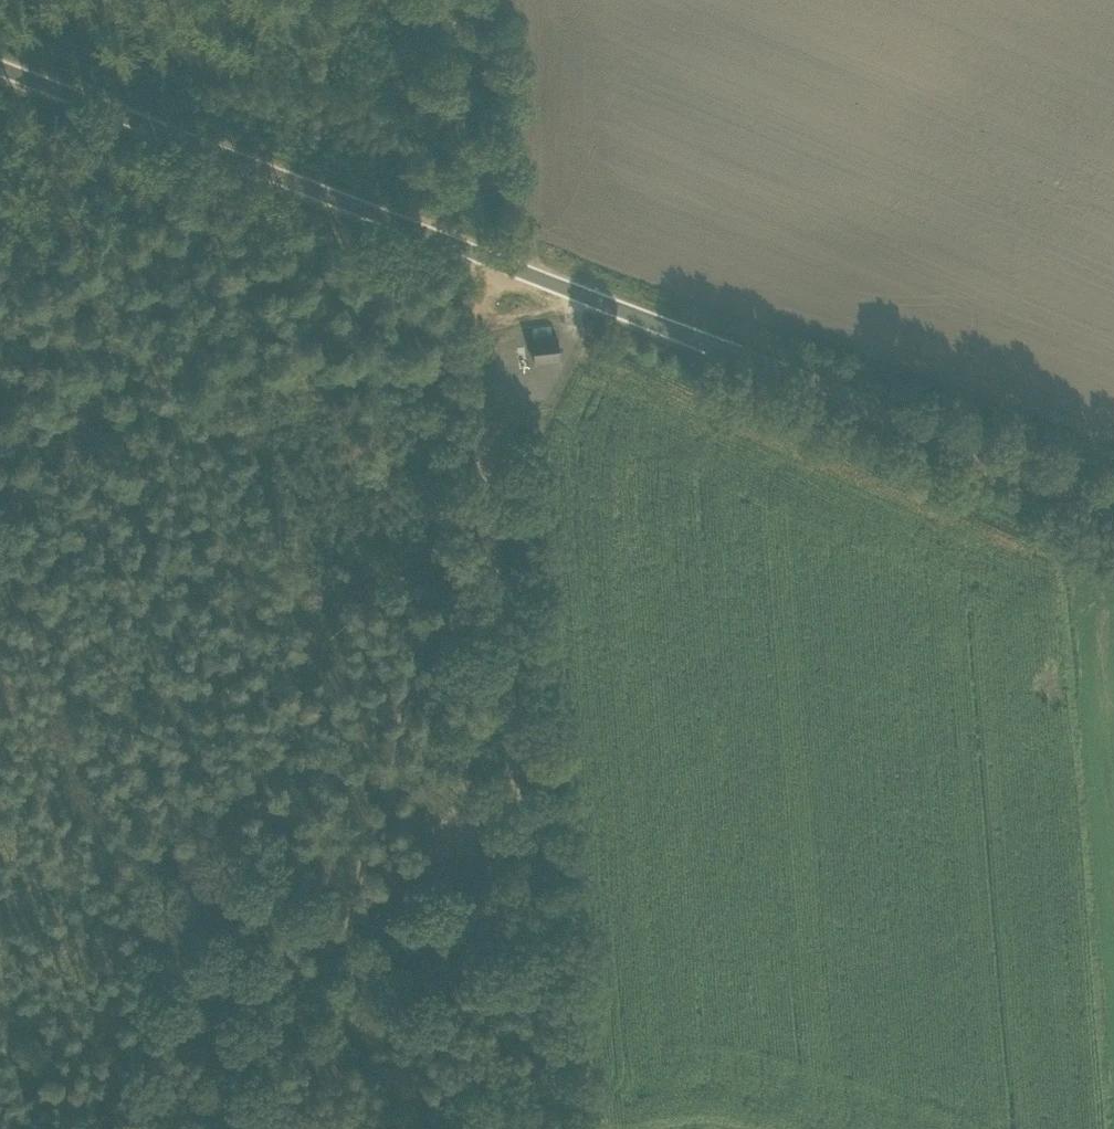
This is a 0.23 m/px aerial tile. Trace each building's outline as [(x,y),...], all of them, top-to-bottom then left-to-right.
[(560,361),(557,337),(552,338),(551,326),(532,328),(533,340),(535,364),(560,361)]
